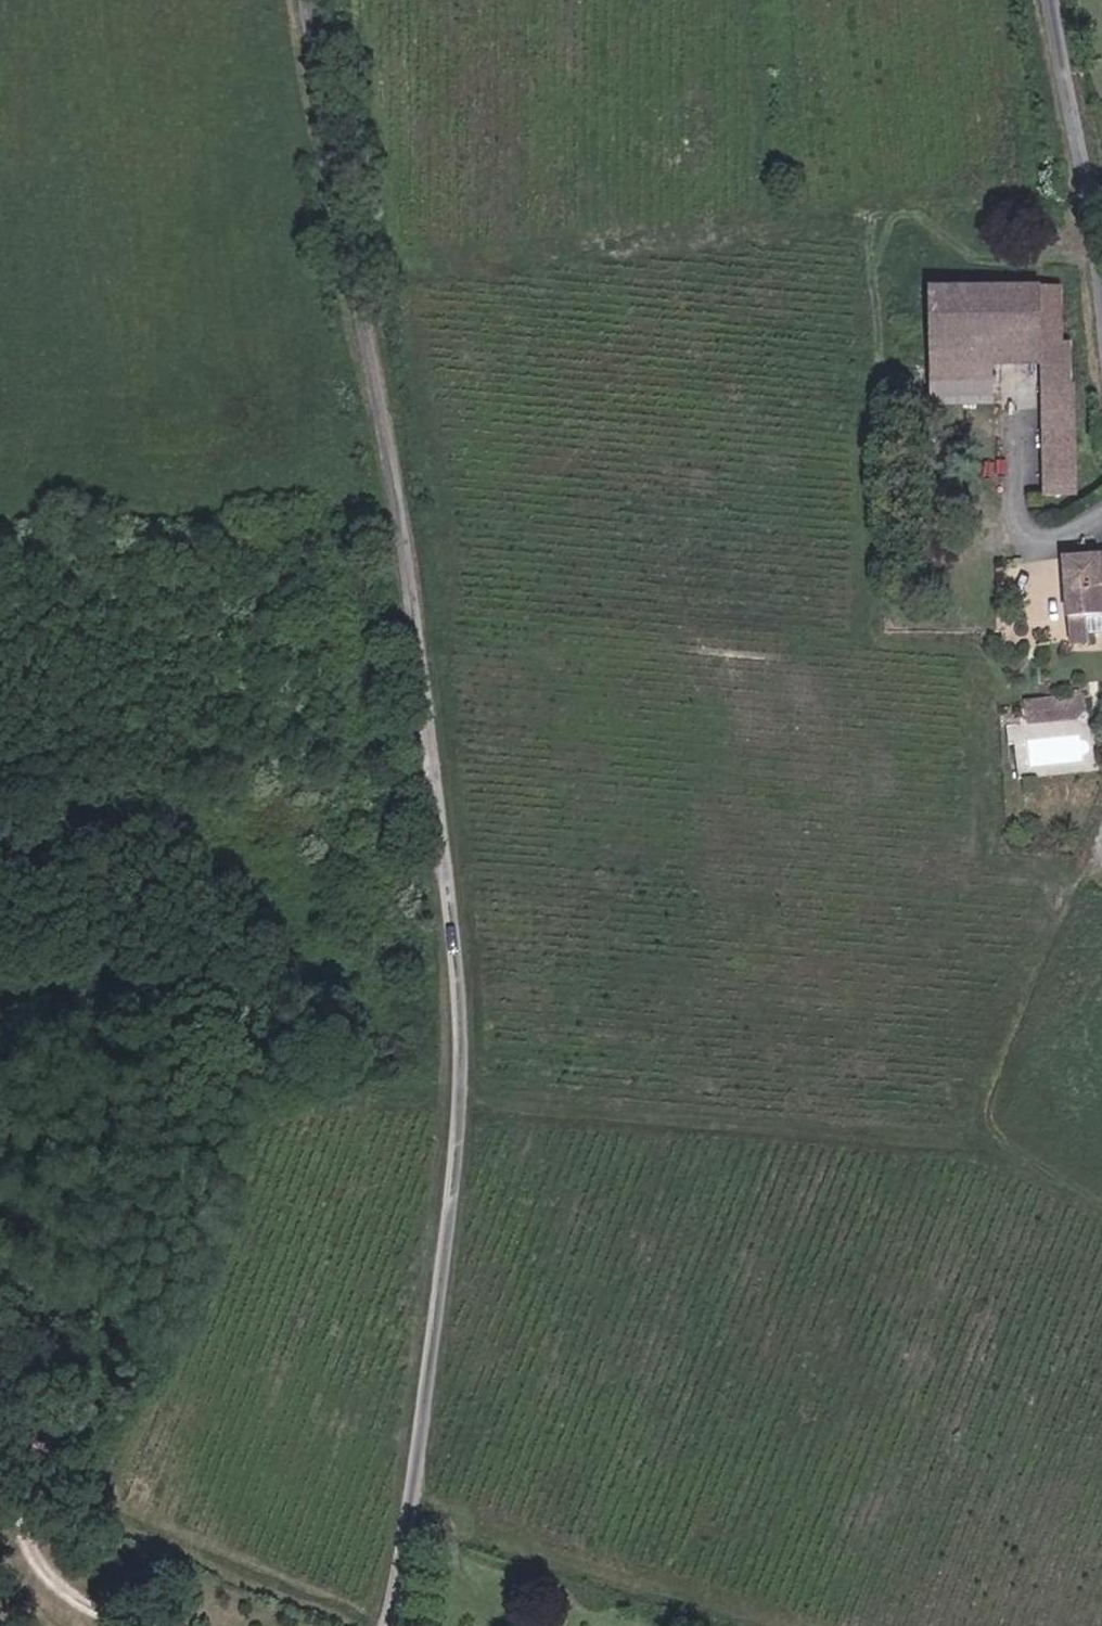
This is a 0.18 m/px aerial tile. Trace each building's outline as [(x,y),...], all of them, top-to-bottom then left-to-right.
[(928,357),(992,358),(993,341),(1041,342),(1066,343),(1066,284),(931,282),(928,357)] [(1041,359),(1041,342),(993,341),(992,358),(1041,359)] [(1041,359),(1040,378),(1075,379),(1076,343),(1066,343),(1041,342),(1041,359)] [(1073,460),(1075,385),(1040,384),(1037,459),(1073,460)] [(1072,491),(1073,460),(1037,459),(1037,491),(1072,491)] [(1054,562),(1051,647),(1072,649),(1073,623),(1101,622),(1101,558),(1054,562)] [(1084,713),(1080,690),(1025,698),(1028,722),(1084,713)]
